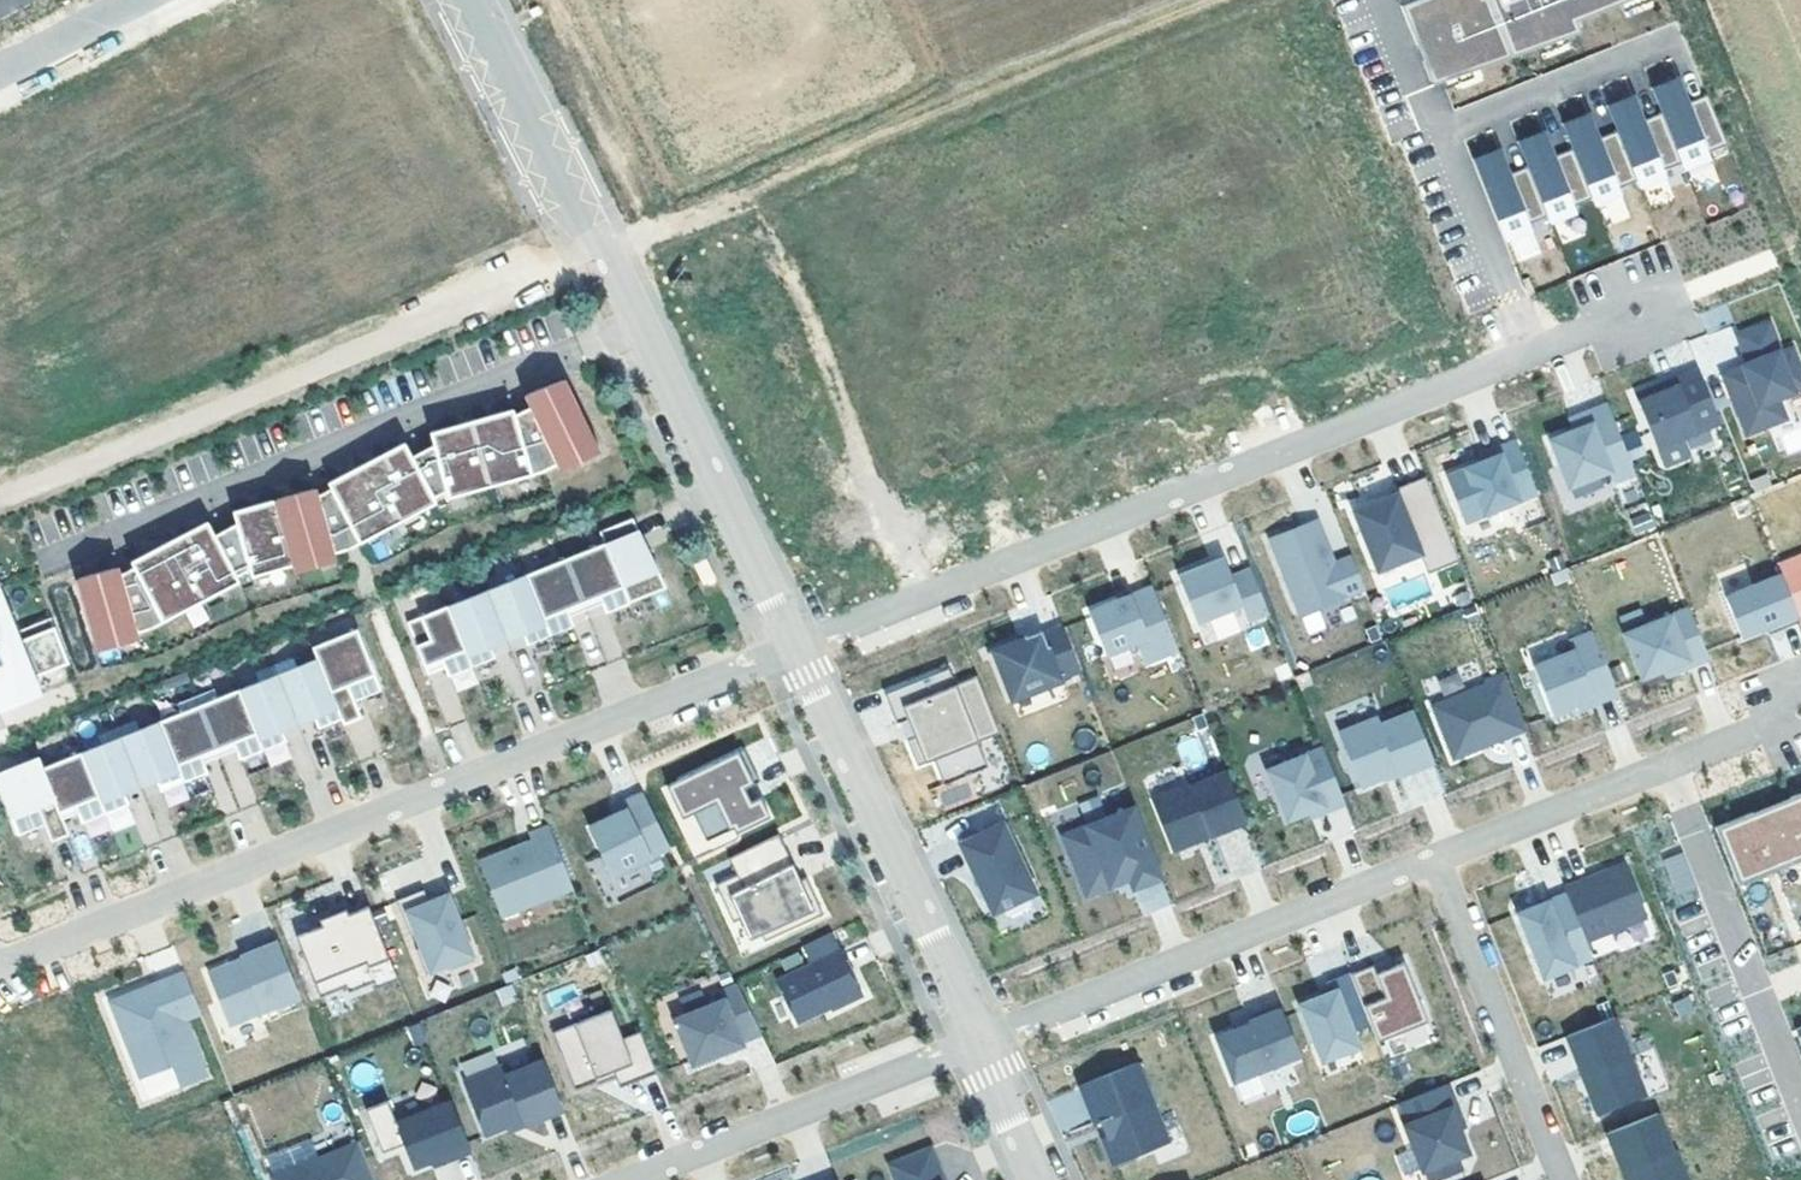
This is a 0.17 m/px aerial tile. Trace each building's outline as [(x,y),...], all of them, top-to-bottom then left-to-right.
[(1400,5),(1410,31),(1429,24),(1434,37),(1426,41),(1445,88),(1453,85),(1449,75),(1509,52),(1510,54),(1565,32),(1569,41),(1577,38),(1574,30),(1582,27),(1578,17),(1621,0),(1414,0),(1400,5)] [(1429,24),(1410,31),(1416,45),(1426,41),(1434,37),(1429,24)] [(1653,87),(1664,113),(1683,161),(1686,168),(1712,157),(1709,150),(1728,142),(1709,95),(1690,103),(1679,77),(1653,87)] [(1619,131),(1638,178),(1641,186),(1667,175),(1664,168),(1683,161),(1664,113),(1645,121),(1635,94),(1609,105),(1619,131)] [(1564,123),(1574,149),(1593,196),(1596,203),(1622,193),(1619,186),(1638,178),(1619,131),(1601,139),(1590,112),(1564,123)] [(1530,167),(1549,214),(1551,221),(1578,211),(1575,204),(1593,196),(1574,149),(1556,156),(1545,130),(1519,140),(1530,167)] [(1473,159),(1505,240),(1531,229),(1528,222),(1549,214),(1530,167),(1509,175),(1499,149),(1473,159)] [(1726,305),(1704,311),(1708,328),(1731,321),(1726,305)] [(1739,365),(1764,426),(1786,417),(1778,396),(1796,389),(1800,387),(1800,340),(1799,341),(1787,312),(1754,325),(1761,344),(1777,338),(1781,349),(1765,355),(1739,365)] [(1777,338),(1761,344),(1765,355),(1781,349),(1777,338)] [(1661,383),(1636,393),(1658,447),(1721,422),(1700,367),(1676,377),(1679,383),(1664,389),(1661,383)] [(1676,377),(1661,383),(1664,389),(1679,383),(1676,377)] [(533,411),(558,463),(593,446),(561,379),(525,393),(533,411)] [(1778,396),(1786,417),(1800,411),(1800,401),(1796,389),(1778,396)] [(1574,428),(1551,438),(1570,485),(1610,469),(1615,480),(1636,472),(1608,402),(1587,410),(1591,421),(1574,428)] [(436,444),(450,496),(533,473),(516,414),(515,409),(432,432),(436,444)] [(1587,410),(1570,417),(1574,428),(1591,421),(1587,410)] [(516,414),(533,473),(545,469),(558,463),(533,411),(516,414)] [(1781,454),(1800,447),(1800,426),(1775,434),(1781,454)] [(1483,460),(1447,474),(1466,521),(1538,492),(1517,438),(1497,446),(1500,453),(1483,460)] [(329,481),(332,485),(361,541),(403,519),(399,512),(415,504),(418,510),(437,501),(413,455),(405,441),(329,481)] [(436,444),(413,455),(437,501),(441,508),(452,504),(450,496),(436,444)] [(1497,446),(1480,453),(1483,460),(1500,453),(1497,446)] [(1379,499),(1354,509),(1378,569),(1421,552),(1418,543),(1448,531),(1426,475),(1394,487),(1399,498),(1381,504),(1379,499)] [(318,494),(334,551),(348,547),(361,541),(332,485),(318,494)] [(237,521),(252,574),(334,551),(318,494),(316,487),(234,509),(237,521)] [(1394,487),(1379,499),(1381,504),(1399,498),(1394,487)] [(399,512),(403,519),(418,510),(415,504),(399,512)] [(1638,533),(1656,526),(1647,504),(1629,511),(1638,533)] [(606,541),(408,620),(429,672),(446,665),(449,674),(498,653),(494,644),(525,630),(529,640),(575,623),(571,613),(603,601),(607,611),(631,602),(668,587),(635,517),(602,530),(606,541)] [(132,558),(135,563),(163,618),(205,596),(202,589),(217,581),(221,588),(239,578),(215,532),(208,518),(132,558)] [(1317,518),(1270,537),(1301,613),(1365,587),(1352,554),(1335,561),(1330,562),(1326,552),(1330,550),(1317,518)] [(237,521),(215,532),(239,578),(243,586),(254,582),(252,574),(237,521)] [(1448,531),(1418,543),(1421,552),(1429,571),(1460,559),(1448,531)] [(1330,550),(1326,552),(1330,562),(1335,561),(1330,550)] [(1224,555),(1179,573),(1198,621),(1242,603),(1249,619),(1269,611),(1254,573),(1235,581),(1232,574),(1224,555)] [(706,556),(695,562),(704,583),(716,577),(706,556)] [(1800,620),(1800,619),(1800,561),(1780,569),(1781,572),(1800,620)] [(119,563),(78,575),(96,641),(138,629),(121,570),(119,563)] [(121,570),(138,629),(147,626),(163,618),(135,563),(121,570)] [(1251,566),(1232,574),(1235,581),(1254,573),(1251,566)] [(1781,572),(1726,594),(1742,635),(1767,625),(1778,620),(1781,627),(1800,620),(1781,572)] [(202,589),(205,596),(221,588),(217,581),(202,589)] [(6,706),(31,696),(24,679),(70,660),(52,614),(18,628),(4,593),(9,591),(5,582),(0,584),(0,691),(6,706)] [(1153,583),(1089,609),(1106,653),(1137,641),(1145,661),(1178,647),(1153,583)] [(1689,606),(1624,631),(1642,676),(1663,668),(1688,658),(1690,664),(1709,656),(1689,606)] [(1778,620),(1767,625),(1769,632),(1781,627),(1778,620)] [(1042,628),(992,648),(1011,694),(1036,684),(1038,689),(1063,679),(1062,676),(1081,668),(1063,623),(1043,631),(1042,628)] [(0,768),(0,781),(20,831),(47,820),(54,837),(71,830),(65,815),(80,809),(84,819),(131,800),(127,791),(159,778),(163,788),(210,769),(206,759),(238,747),(242,756),(289,738),(285,728),(317,715),(321,725),(344,716),(346,722),(364,715),(357,697),(384,687),(360,626),(315,644),(320,655),(299,663),(295,654),(259,668),(263,677),(220,694),(216,685),(180,700),(183,709),(141,725),(137,716),(101,731),(105,740),(45,763),(41,752),(0,768)] [(1575,648),(1534,664),(1553,712),(1577,703),(1594,696),(1596,702),(1619,693),(1593,630),(1571,639),(1575,648)] [(1688,658),(1663,668),(1665,674),(1690,664),(1688,658)] [(949,664),(885,690),(897,720),(908,716),(915,734),(907,737),(918,763),(934,757),(944,782),(989,764),(979,739),(1000,730),(978,673),(956,682),(949,664)] [(1505,673),(1431,703),(1453,757),(1481,746),(1480,743),(1507,732),(1508,734),(1527,726),(1505,673)] [(1594,696),(1577,703),(1579,708),(1596,702),(1594,696)] [(1377,716),(1340,731),(1361,784),(1397,770),(1399,774),(1434,760),(1414,710),(1380,723),(1377,716)] [(1323,745),(1267,767),(1287,818),(1308,810),(1324,804),(1326,809),(1345,801),(1323,745)] [(742,748),(675,779),(691,812),(704,840),(731,827),(734,833),(768,817),(758,797),(748,801),(737,807),(730,794),(742,788),(758,780),(742,748)] [(1190,781),(1152,796),(1173,849),(1197,839),(1196,836),(1209,831),(1210,834),(1247,820),(1227,770),(1191,784),(1190,781)] [(680,817),(691,812),(675,779),(665,784),(680,817)] [(973,780),(938,785),(941,804),(976,799),(973,780)] [(742,788),(730,794),(737,807),(748,801),(742,788)] [(1714,827),(1734,876),(1800,849),(1800,792),(1714,827)] [(616,814),(589,827),(613,876),(671,848),(644,793),(623,803),(626,810),(616,814)] [(623,803),(613,808),(616,814),(626,810),(623,803)] [(1135,803),(1062,832),(1086,893),(1111,883),(1108,875),(1126,868),(1129,876),(1133,886),(1163,874),(1135,803)] [(1324,804),(1308,810),(1310,815),(1326,809),(1324,804)] [(958,840),(987,914),(1033,896),(1004,822),(958,840)] [(505,851),(480,860),(502,915),(573,887),(549,826),(530,833),(532,840),(534,844),(506,854),(505,851)] [(1209,831),(1196,836),(1197,839),(1210,834),(1209,831)] [(726,857),(735,875),(713,885),(731,923),(738,919),(750,914),(760,934),(763,941),(821,913),(804,878),(799,881),(776,834),(726,857)] [(532,840),(505,851),(506,854),(534,844),(532,840)] [(1734,876),(1738,885),(1800,860),(1800,849),(1734,876)] [(1663,859),(1677,896),(1697,888),(1683,852),(1663,859)] [(1126,868),(1108,875),(1111,883),(1129,876),(1126,868)] [(1571,883),(1565,886),(1567,892),(1586,940),(1631,923),(1609,868),(1591,875),(1586,887),(1574,892),(1571,883)] [(1591,875),(1571,883),(1574,892),(1586,887),(1591,875)] [(446,885),(426,893),(429,899),(449,892),(446,885)] [(424,887),(397,897),(410,931),(415,929),(421,944),(416,946),(426,971),(447,963),(448,968),(475,957),(449,892),(429,899),(426,893),(424,887)] [(1567,892),(1516,912),(1542,977),(1593,957),(1586,940),(1567,892)] [(322,923),(296,933),(321,994),(346,984),(349,989),(374,979),(368,964),(390,956),(369,903),(349,911),(346,905),(329,912),(332,919),(322,923)] [(329,912),(319,916),(322,923),(332,919),(329,912)] [(750,914),(738,919),(748,940),(760,934),(750,914)] [(830,931),(803,944),(812,962),(776,979),(796,1021),(830,1005),(831,1008),(863,993),(853,972),(850,974),(846,967),(850,965),(841,948),(839,949),(830,931)] [(233,960),(209,970),(230,1022),(300,993),(278,938),(241,953),(242,957),(244,962),(235,965),(233,960)] [(1391,955),(1373,962),(1376,970),(1394,963),(1391,955)] [(390,956),(368,964),(374,979),(377,985),(398,977),(390,956)] [(242,957),(233,960),(235,965),(244,962),(242,957)] [(1373,962),(1351,971),(1371,1022),(1377,1039),(1427,1019),(1404,959),(1394,963),(1376,970),(1373,962)] [(185,968),(111,998),(141,1074),(172,1062),(180,1083),(207,1072),(184,1015),(201,1009),(185,968)] [(609,1006),(550,1030),(573,1087),(594,1079),(593,1076),(612,1069),(615,1077),(618,1085),(655,1070),(616,970),(598,977),(609,1006)] [(1321,994),(1300,1002),(1322,1059),(1358,1044),(1353,1029),(1371,1022),(1351,971),(1326,981),(1330,990),(1331,994),(1322,997),(1321,994)] [(723,1002),(674,1022),(693,1067),(743,1046),(741,1043),(760,1036),(739,986),(720,994),(723,1002)] [(1250,1021),(1215,1035),(1233,1080),(1301,1053),(1280,1001),(1247,1014),(1250,1021)] [(1614,1015),(1567,1033),(1583,1074),(1588,1071),(1594,1084),(1588,1086),(1599,1113),(1645,1094),(1614,1015)] [(462,1077),(484,1131),(505,1123),(521,1117),(523,1122),(562,1107),(535,1038),(498,1053),(501,1062),(462,1077)] [(1136,1063),(1079,1087),(1095,1124),(1104,1120),(1111,1136),(1103,1139),(1114,1164),(1169,1141),(1136,1063)] [(612,1069),(593,1076),(594,1079),(597,1084),(615,1077),(612,1069)] [(1588,1071),(1583,1074),(1588,1086),(1594,1084),(1588,1071)] [(1399,1101),(1407,1121),(1403,1122),(1413,1146),(1416,1145),(1430,1179),(1432,1179),(1462,1168),(1457,1155),(1469,1151),(1460,1127),(1451,1105),(1456,1103),(1448,1081),(1399,1101)] [(1060,1130),(1089,1119),(1078,1089),(1048,1100),(1060,1130)] [(381,1148),(402,1139),(394,1119),(395,1118),(386,1096),(364,1104),(381,1148)] [(395,1118),(394,1119),(402,1139),(411,1163),(429,1156),(446,1150),(448,1156),(470,1147),(450,1097),(395,1118)] [(1451,1105),(1460,1127),(1465,1125),(1456,1103),(1451,1105)] [(1676,1148),(1674,1149),(1658,1110),(1607,1130),(1623,1170),(1627,1169),(1631,1179),(1689,1179),(1676,1148)] [(521,1117),(505,1123),(507,1128),(523,1122),(521,1117)] [(273,1179),(374,1179),(358,1138),(270,1172),(273,1179)] [(929,1145),(887,1162),(894,1179),(943,1179),(929,1145)] [(446,1150),(429,1156),(432,1162),(448,1156),(446,1150)]
